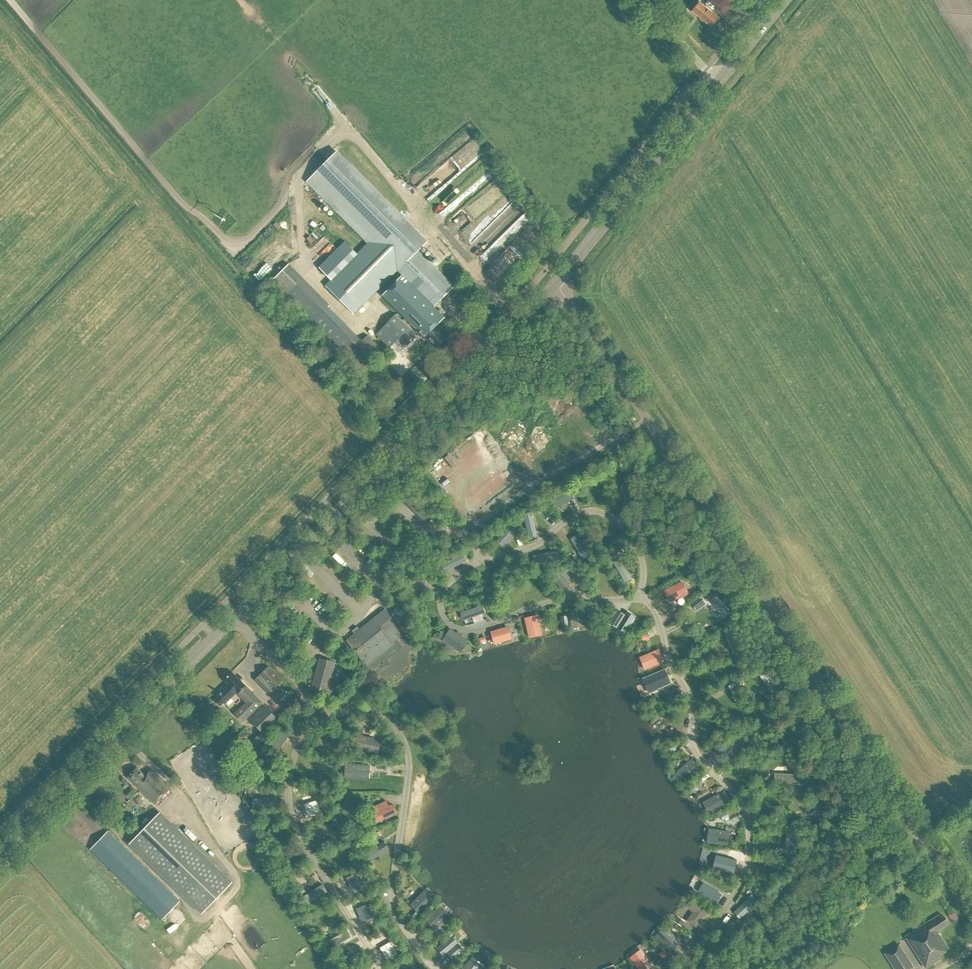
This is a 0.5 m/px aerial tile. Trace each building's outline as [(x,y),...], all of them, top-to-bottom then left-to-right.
[(712,25),(718,18),(711,13),(712,12),(706,7),(706,8),(699,3),(693,11),(700,16),(699,16),(705,21),(706,20),(712,25)] [(428,241),(337,150),(306,181),(367,243),(331,279),(360,308),(397,270),(402,275),(434,306),(454,286),(418,250),(428,241)] [(361,342),(300,280),(287,267),(273,280),(319,327),(316,330),(330,345),(330,346),(337,353),(341,349),(361,369),(382,349),(368,335),(361,342)] [(434,306),(402,275),(382,295),(437,349),(448,338),(436,326),(445,317),(434,306)] [(384,326),(397,339),(408,328),(395,315),(384,326)] [(571,491),(549,502),(553,509),(574,498),(571,491)] [(531,512),(524,514),(528,533),(536,531),(531,512)] [(512,523),(499,538),(505,543),(518,528),(512,523)] [(580,538),(573,542),(583,559),(590,555),(580,538)] [(620,547),(615,550),(618,556),(624,552),(620,547)] [(557,550),(538,555),(539,562),(559,558),(557,550)] [(459,555),(441,565),(445,572),(463,562),(459,555)] [(633,578),(620,557),(613,562),(625,583),(633,578)] [(572,589),(558,570),(550,575),(565,594),(572,589)] [(423,588),(420,580),(408,584),(410,592),(423,588)] [(689,593),(682,580),(663,590),(670,603),(689,593)] [(711,600),(724,618),(731,613),(717,595),(711,600)] [(430,596),(424,598),(427,612),(433,610),(430,596)] [(486,612),(483,604),(460,612),(463,620),(486,612)] [(584,626),(582,607),(569,609),(571,628),(584,626)] [(404,648),(396,639),(400,636),(400,633),(389,620),(391,618),(385,610),(347,640),(355,650),(355,651),(372,671),(378,666),(382,670),(390,663),(388,660),(404,648)] [(682,617),(679,611),(673,614),(676,620),(682,617)] [(621,629),(623,625),(631,629),(638,617),(631,613),(628,618),(620,613),(613,624),(621,629)] [(543,634),(538,614),(524,617),(529,638),(543,634)] [(512,639),(508,626),(490,631),(494,644),(512,639)] [(468,640),(450,628),(442,640),(460,652),(468,640)] [(734,630),(727,633),(735,653),(743,650),(734,630)] [(665,661),(659,648),(639,656),(645,670),(665,661)] [(337,650),(335,659),(344,662),(346,653),(337,650)] [(335,679),(331,678),(335,662),(320,658),(312,687),(327,691),(332,692),(335,679)] [(269,694),(283,681),(269,666),(255,679),(269,694)] [(725,666),(702,672),(704,681),(728,675),(725,666)] [(670,683),(664,668),(648,676),(654,690),(670,683)] [(767,669),(760,674),(773,692),(779,687),(767,669)] [(262,703),(255,695),(231,672),(224,679),(230,684),(225,689),(223,687),(219,691),(221,693),(218,696),(226,703),(237,691),(247,701),(234,714),(243,723),(262,703)] [(672,694),(666,697),(668,703),(675,700),(672,694)] [(250,720),(265,736),(269,732),(268,731),(279,720),(265,706),(250,720)] [(282,731),(271,749),(279,753),(290,735),(282,731)] [(340,738),(321,733),(317,746),(336,752),(340,738)] [(264,739),(259,734),(252,740),(257,745),(264,739)] [(381,740),(357,734),(354,747),(378,753),(381,740)] [(743,743),(739,734),(717,745),(721,753),(743,743)] [(676,750),(674,744),(668,746),(670,752),(676,750)] [(701,768),(692,757),(673,774),(682,785),(701,768)] [(370,764),(346,762),(344,777),(369,779),(370,764)] [(146,774),(139,767),(128,777),(154,803),(169,788),(150,770),(146,774)] [(731,802),(724,789),(702,802),(709,814),(731,802)] [(253,808),(277,805),(276,796),(252,798),(253,808)] [(829,797),(807,799),(807,808),(814,807),(829,806),(829,797)] [(304,804),(304,805),(305,804),(308,814),(307,815),(321,811),(318,800),(304,804)] [(373,824),(397,812),(392,804),(369,816),(373,824)] [(231,882),(160,812),(130,843),(202,912),(231,882)] [(727,812),(720,815),(723,820),(729,816),(727,812)] [(318,835),(337,825),(333,818),(315,827),(318,835)] [(729,831),(709,828),(707,843),(727,845),(729,831)] [(90,849),(162,919),(180,900),(108,831),(90,849)] [(376,836),(372,831),(366,835),(370,840),(376,836)] [(793,832),(790,853),(799,854),(802,833),(793,832)] [(384,842),(365,854),(370,861),(389,849),(384,842)] [(328,854),(331,861),(350,853),(347,846),(328,854)] [(715,868),(714,869),(733,874),(737,860),(718,855),(718,856),(715,868)] [(360,872),(347,878),(351,889),(360,885),(359,880),(363,879),(360,872)] [(323,884),(302,897),(307,904),(327,891),(323,884)] [(707,885),(702,894),(717,903),(722,894),(707,885)] [(306,891),(303,886),(296,890),(299,895),(306,891)] [(435,899),(424,889),(410,904),(416,911),(420,914),(435,899)] [(748,899),(734,912),(740,918),(757,902),(755,899),(755,898),(753,895),(751,895),(749,898),(748,899)] [(707,911),(691,899),(686,906),(693,912),(687,920),(695,927),(707,911)] [(368,903),(357,908),(360,917),(371,912),(368,903)] [(450,915),(439,904),(425,919),(435,929),(450,915)] [(320,931),(341,919),(337,911),(315,923),(320,931)] [(416,911),(412,915),(417,920),(421,916),(420,914),(416,911)] [(938,933),(941,930),(940,928),(949,922),(944,915),(942,916),(941,913),(907,936),(927,966),(942,956),(941,953),(948,948),(938,933)] [(674,921),(681,926),(685,921),(678,916),(674,921)] [(679,940),(664,926),(654,936),(669,950),(679,940)] [(351,936),(347,929),(328,941),(332,948),(351,936)] [(692,937),(688,933),(683,939),(687,942),(692,937)] [(432,941),(428,937),(423,941),(428,946),(432,941)] [(443,955),(446,953),(452,960),(464,950),(458,942),(454,946),(448,939),(437,948),(443,955)] [(390,941),(389,942),(390,942),(381,948),(381,947),(380,947),(387,960),(398,953),(390,941)] [(894,968),(910,968),(914,967),(899,944),(884,953),(894,968)] [(641,948),(629,957),(639,968),(648,968),(653,965),(641,948)] [(668,954),(663,949),(659,954),(664,958),(668,954)] [(469,959),(462,968),(479,968),(481,967),(469,959)] [(398,968),(416,968),(417,968),(412,960),(398,968)]
